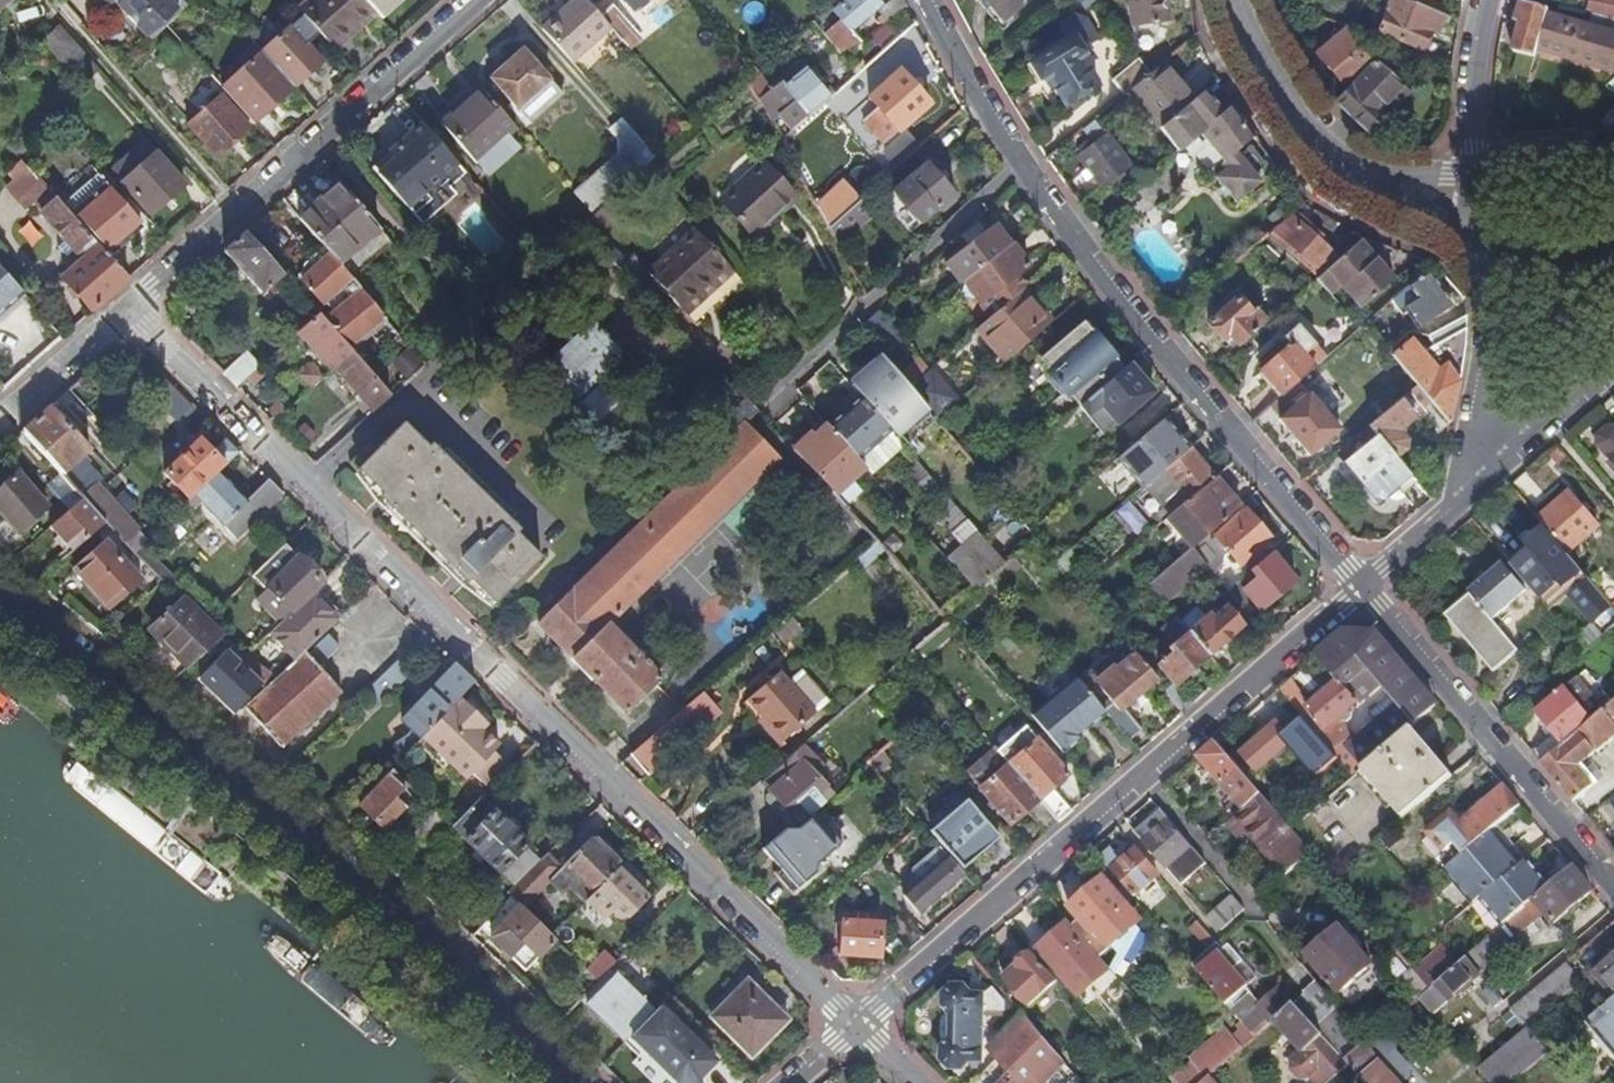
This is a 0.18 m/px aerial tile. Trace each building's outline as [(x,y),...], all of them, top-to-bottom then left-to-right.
[(20,0),(0,0),(0,17),(20,0)] [(155,43),(169,31),(183,18),(189,12),(183,4),(177,9),(169,0),(113,0),(120,8),(119,9),(148,41),(151,38),(155,43)] [(334,49),(360,25),(363,28),(377,15),(363,0),(317,0),(302,13),(306,18),(322,35),(334,49)] [(377,15),(384,24),(410,0),(363,0),(377,15)] [(544,32),(574,65),(612,31),(603,21),(585,0),(580,0),(544,32)] [(635,12),(649,0),(624,0),(635,12)] [(815,26),(841,56),(862,46),(852,34),(880,11),(871,0),(844,0),(815,26)] [(1008,25),(1037,0),(988,0),(1008,25)] [(1094,0),(1081,0),(1079,2),(1088,14),(1099,6),(1094,0)] [(1135,27),(1154,25),(1155,28),(1163,27),(1163,23),(1173,21),(1170,0),(1131,0),(1135,27)] [(1402,0),(1391,0),(1378,34),(1422,52),(1430,33),(1425,32),(1432,12),(1402,0)] [(1613,11),(1613,8),(1613,4),(1604,2),(1604,0),(1592,0),(1587,16),(1592,18),(1613,22),(1613,11)] [(1539,57),(1548,23),(1549,16),(1524,8),(1519,26),(1523,28),(1516,57),(1522,59),(1518,74),(1533,78),(1539,57)] [(603,21),(612,31),(625,46),(639,34),(616,9),(603,21)] [(99,39),(122,33),(116,13),(94,19),(99,39)] [(292,30),(308,47),(322,35),(306,18),(292,30)] [(1068,108),(1099,89),(1088,71),(1093,68),(1089,62),(1093,60),(1094,57),(1091,51),(1102,44),(1087,19),(1077,18),(1061,27),(1070,43),(1035,64),(1045,83),(1051,79),(1068,108)] [(1592,18),(1588,31),(1548,23),(1539,57),(1572,64),(1573,60),(1613,68),(1613,22),(1592,18)] [(61,28),(45,42),(85,87),(101,73),(61,28)] [(261,51),(297,92),(326,66),(308,47),(292,30),(271,50),(267,46),(261,51)] [(1345,30),(1316,55),(1341,86),(1371,61),(1345,30)] [(258,127),(297,92),(261,51),(256,57),(260,60),(225,92),(258,127)] [(564,96),(525,53),(492,81),(532,125),(564,96)] [(1116,82),(1127,97),(1132,94),(1152,76),(1143,62),(1116,82)] [(1407,96),(1373,63),(1336,103),(1371,136),(1407,96)] [(1152,76),(1132,94),(1163,131),(1195,104),(1163,67),(1152,76)] [(794,132),(832,99),(826,93),(808,72),(788,89),(783,84),(761,104),(773,125),(781,117),(794,132)] [(931,107),(902,75),(871,102),(879,111),(864,124),(886,147),(931,107)] [(832,99),(837,94),(832,88),(826,93),(832,99)] [(520,131),(483,89),(441,126),(478,168),(520,131)] [(1163,131),(1179,153),(1202,134),(1225,164),(1220,168),(1224,173),(1214,181),(1233,207),(1260,186),(1254,179),(1265,169),(1251,150),(1240,158),(1236,154),(1256,138),(1235,108),(1224,115),(1208,93),(1195,104),(1163,131)] [(252,131),(224,100),(191,129),(220,160),(252,131)] [(619,160),(578,197),(596,217),(601,212),(608,206),(643,173),(657,159),(625,123),(612,135),(618,143),(619,160)] [(459,167),(424,127),(390,157),(396,163),(379,178),(424,228),(458,198),(452,190),(444,181),(459,167)] [(1126,175),(1134,167),(1131,163),(1122,153),(1108,135),(1098,142),(1095,138),(1084,147),(1087,151),(1079,158),(1105,190),(1113,183),(1119,190),(1131,181),(1126,175)] [(899,171),(922,150),(910,137),(887,157),(899,171)] [(111,166),(120,181),(157,157),(148,143),(111,166)] [(1122,153),(1131,163),(1138,156),(1130,147),(1122,153)] [(187,189),(158,157),(125,187),(153,218),(187,189)] [(396,163),(390,157),(374,172),(379,178),(396,163)] [(26,169),(21,163),(8,175),(12,180),(26,169)] [(798,199),(764,164),(724,205),(756,238),(798,199)] [(468,176),(459,167),(444,181),(452,190),(468,176)] [(921,226),(955,198),(929,167),(895,195),(921,226)] [(62,279),(91,311),(126,280),(26,169),(12,180),(3,189),(25,212),(33,205),(41,212),(40,214),(76,253),(77,252),(84,260),(62,279)] [(111,256),(144,227),(99,179),(67,207),(111,256)] [(342,187),(301,223),(333,258),(351,276),(390,241),(342,187)] [(821,214),(830,231),(860,204),(848,191),(821,214)] [(875,217),(862,203),(860,204),(830,231),(840,248),(875,217)] [(601,212),(613,225),(619,219),(608,206),(601,212)] [(584,230),(596,242),(613,225),(601,212),(596,217),(584,230)] [(965,252),(992,232),(982,219),(957,242),(965,252)] [(1293,219),(1276,234),(1315,267),(1312,271),(1321,278),(1342,260),(1320,243),(1301,226),(1293,219)] [(1306,222),(1301,226),(1320,243),(1324,238),(1306,222)] [(1014,247),(1012,245),(998,227),(992,232),(965,252),(947,266),(964,289),(967,286),(983,272),(1014,247)] [(623,271),(672,323),(683,312),(711,287),(716,293),(736,273),(698,233),(653,276),(636,259),(623,271)] [(247,238),(226,256),(263,297),(283,279),(247,238)] [(1321,278),(1317,281),(1330,295),(1343,284),(1363,308),(1393,282),(1359,244),(1342,260),(1321,278)] [(1031,269),(1014,247),(983,272),(967,286),(992,321),(1027,290),(1019,279),(1031,269)] [(351,276),(333,258),(304,284),(324,307),(327,305),(330,302),(343,290),(355,303),(348,309),(370,334),(387,318),(354,280),(351,276)] [(0,268),(0,321),(2,319),(6,324),(31,302),(0,268)] [(1437,286),(1431,277),(1412,290),(1418,300),(1406,309),(1420,331),(1452,310),(1447,301),(1453,297),(1443,281),(1437,286)] [(1048,297),(1037,283),(1027,290),(992,321),(982,329),(1009,362),(1050,328),(1035,309),(1048,297)] [(711,287),(683,312),(689,318),(716,293),(711,287)] [(341,315),(348,309),(355,303),(343,290),(330,302),(341,315)] [(1230,337),(1241,349),(1264,329),(1239,301),(1210,326),(1224,342),(1230,337)] [(338,318),(327,328),(349,352),(370,334),(348,309),(341,315),(330,302),(327,305),(338,318)] [(631,359),(589,315),(572,331),(577,336),(551,359),(547,355),(532,369),(573,414),(631,359)] [(879,315),(860,333),(884,361),(904,343),(879,315)] [(332,373),(336,371),(352,355),(349,352),(327,328),(319,320),(300,337),(332,373)] [(1467,332),(1468,320),(1430,338),(1435,348),(1467,332)] [(1084,409),(1128,373),(1087,325),(1042,362),(1083,410),(1084,409)] [(1285,398),(1300,384),(1329,358),(1300,326),(1287,338),(1293,346),(1263,373),(1285,398)] [(1334,356),(1355,334),(1348,327),(1326,348),(1334,356)] [(1006,365),(1009,362),(982,329),(978,332),(1006,365)] [(1432,402),(1451,425),(1462,377),(1467,332),(1435,348),(1424,354),(1413,342),(1394,357),(1401,365),(1419,388),(1432,402)] [(406,348),(395,360),(410,373),(421,361),(406,348)] [(361,407),(371,418),(391,400),(352,355),(336,371),(365,403),(361,407)] [(227,379),(241,393),(264,371),(250,356),(227,379)] [(1149,365),(1144,358),(1128,373),(1084,409),(1091,416),(1103,406),(1120,424),(1154,394),(1138,376),(1149,365)] [(853,390),(861,400),(896,441),(928,412),(910,391),(884,361),(853,390)] [(1394,372),(1412,394),(1419,388),(1401,365),(1394,372)] [(276,403),(287,416),(325,381),(314,368),(276,403)] [(928,412),(938,424),(962,402),(934,370),(910,391),(928,412)] [(207,422),(163,379),(152,390),(183,421),(186,418),(199,431),(207,422)] [(1285,398),(1272,410),(1313,458),(1341,434),(1300,384),(1285,398)] [(861,400),(829,429),(860,463),(886,440),(891,446),(896,441),(861,400)] [(732,439),(747,426),(758,415),(746,401),(721,428),(732,439)] [(1402,402),(1370,429),(1377,438),(1395,458),(1406,449),(1406,441),(1400,433),(1416,419),(1402,402)] [(1419,414),(1447,446),(1451,425),(1432,402),(1419,414)] [(50,412),(24,435),(65,479),(77,468),(91,455),(50,412)] [(1080,423),(1075,417),(1063,427),(1069,433),(1080,423)] [(1193,451),(1167,421),(1141,442),(1153,456),(1160,452),(1173,468),(1192,452),(1193,451)] [(496,605),(542,559),(518,534),(520,531),(433,445),(429,449),(405,425),(358,472),(383,496),(380,499),(382,501),(388,494),(397,504),(392,509),(458,573),(465,567),(474,576),(467,583),(469,585),(472,583),(496,605)] [(747,426),(732,439),(541,627),(574,662),(574,663),(594,685),(595,683),(629,717),(664,684),(650,669),(651,668),(647,663),(645,665),(610,628),(779,461),(747,426)] [(814,437),(795,454),(836,499),(867,471),(860,463),(829,429),(817,440),(814,437)] [(1612,429),(1602,438),(1601,446),(1613,461),(1613,429),(1612,429)] [(1404,495),(1417,484),(1395,458),(1377,438),(1344,466),(1379,506),(1399,489),(1404,495)] [(178,489),(192,503),(196,499),(220,476),(242,456),(230,444),(216,457),(202,444),(167,478),(174,485),(169,490),(173,493),(178,489)] [(1217,480),(1193,451),(1192,452),(1173,468),(1167,473),(1182,491),(1186,495),(1173,507),(1178,514),(1217,480)] [(1160,452),(1153,456),(1167,473),(1173,468),(1160,452)] [(1167,473),(1153,456),(1134,475),(1146,490),(1163,476),(1167,473)] [(77,468),(65,479),(84,500),(96,489),(77,468)] [(929,473),(917,483),(948,522),(960,513),(929,473)] [(1182,491),(1167,473),(1163,476),(1178,495),(1182,491)] [(220,476),(196,499),(236,539),(281,494),(270,483),(248,504),(220,476)] [(1241,510),(1217,480),(1178,514),(1169,521),(1194,550),(1214,533),(1241,510)] [(16,481),(0,497),(0,518),(20,539),(47,514),(16,481)] [(86,502),(109,527),(129,547),(140,535),(102,494),(109,488),(102,483),(96,489),(84,500),(86,502)] [(1573,494),(1541,522),(1561,545),(1574,561),(1580,556),(1576,551),(1602,528),(1573,494)] [(56,544),(70,560),(109,527),(86,502),(71,515),(53,531),(61,540),(56,544)] [(1219,539),(1214,533),(1194,550),(1208,567),(1227,589),(1237,580),(1223,564),(1224,560),(1231,554),(1243,568),(1247,564),(1251,568),(1273,549),(1270,544),(1272,541),(1249,514),(1219,539)] [(950,563),(977,594),(993,579),(1007,566),(969,523),(954,536),(965,550),(950,563)] [(143,587),(106,545),(77,572),(115,613),(143,587)] [(1574,561),(1561,545),(1547,557),(1564,577),(1567,575),(1580,591),(1577,593),(1574,596),(1609,636),(1613,631),(1613,607),(1574,561)] [(323,586),(286,548),(254,580),(268,594),(260,603),(283,626),(314,596),(323,586)] [(1274,550),(1273,549),(1251,568),(1252,569),(1274,550)] [(1208,567),(1194,550),(1151,587),(1165,604),(1208,567)] [(1298,583),(1275,557),(1255,575),(1260,581),(1246,594),(1263,613),(1298,583)] [(1564,577),(1547,557),(1543,561),(1559,581),(1564,577)] [(1447,617),(1496,673),(1521,651),(1496,621),(1529,592),(1505,564),(1471,594),(1472,595),(1447,617)] [(1564,577),(1577,593),(1580,591),(1567,575),(1564,577)] [(1227,589),(1228,591),(1238,582),(1237,580),(1227,589)] [(177,670),(183,677),(224,639),(208,625),(175,596),(163,586),(135,611),(155,630),(164,622),(170,628),(151,646),(169,664),(169,666),(175,673),(177,670)] [(271,637),(297,664),(307,655),(339,623),(314,596),(283,626),(271,637)] [(1191,635),(1211,659),(1246,629),(1229,609),(1215,621),(1212,617),(1191,635)] [(1347,633),(1318,658),(1332,674),(1329,677),(1336,686),(1309,710),(1311,710),(1303,717),(1335,753),(1358,732),(1349,720),(1353,721),(1358,717),(1358,711),(1355,707),(1360,703),(1348,689),(1370,670),(1401,707),(1348,751),(1364,770),(1414,728),(1439,707),(1379,635),(1347,633)] [(1177,687),(1211,659),(1191,635),(1170,653),(1174,657),(1161,669),(1177,687)] [(427,636),(367,696),(372,702),(380,706),(416,670),(411,666),(434,643),(427,636)] [(939,636),(921,651),(928,659),(946,644),(939,636)] [(310,658),(321,671),(341,653),(330,640),(310,658)] [(1136,657),(1144,666),(1155,657),(1145,645),(1134,654),(1136,657)] [(264,691),(276,682),(249,659),(236,648),(205,681),(239,715),(263,689),(264,691)] [(277,683),(246,711),(283,750),(343,696),(321,671),(310,658),(307,655),(297,664),(277,683)] [(1126,710),(1158,684),(1144,666),(1136,657),(1120,671),(1112,661),(1092,678),(1115,707),(1106,714),(1108,717),(1131,745),(1144,734),(1126,710)] [(477,685),(459,667),(406,724),(424,742),(430,734),(462,701),(477,685)] [(1042,691),(1052,704),(1078,681),(1068,669),(1042,691)] [(1536,754),(1545,765),(1613,707),(1613,703),(1590,673),(1540,715),(1558,736),(1536,754)] [(771,728),(767,731),(782,748),(818,716),(781,677),(750,704),(764,720),(771,728)] [(1033,720),(1066,758),(1084,742),(1080,737),(1088,730),(1090,732),(1108,717),(1106,714),(1078,681),(1052,704),(1033,720)] [(705,696),(623,768),(642,786),(722,716),(705,696)] [(462,701),(430,734),(456,760),(452,765),(470,783),(476,776),(492,793),(513,771),(496,754),(501,749),(485,733),(478,725),(482,721),(462,701)] [(1545,765),(1577,803),(1601,782),(1598,778),(1602,773),(1595,766),(1591,770),(1587,764),(1600,752),(1601,753),(1613,742),(1613,707),(1545,765)] [(1242,755),(1258,774),(1303,735),(1287,717),(1242,755)] [(760,724),(767,731),(771,728),(764,720),(760,724)] [(490,728),(482,721),(478,725),(485,733),(490,728)] [(1455,777),(1414,728),(1364,770),(1359,774),(1388,810),(1394,805),(1405,819),(1455,777)] [(424,742),(420,745),(447,771),(452,765),(456,760),(430,734),(424,742)] [(1058,821),(1072,810),(1052,787),(1067,774),(1037,738),(1008,762),(1058,821)] [(1293,829),(1219,744),(1201,759),(1244,810),(1229,822),(1244,839),(1250,834),(1287,876),(1313,853),(1293,829)] [(1047,831),(1058,821),(1008,762),(993,745),(965,770),(1011,823),(1028,808),(1047,831)] [(808,750),(766,786),(774,795),(770,798),(769,803),(775,809),(779,809),(788,818),(786,820),(794,828),(798,828),(803,824),(804,825),(836,796),(817,776),(825,769),(808,750)] [(394,773),(361,808),(386,831),(405,810),(396,801),(410,788),(394,773)] [(1523,806),(1507,787),(1462,825),(1469,833),(1458,843),(1467,854),(1492,833),(1523,806)] [(1317,798),(1323,804),(1325,801),(1321,795),(1317,798)] [(504,874),(518,889),(542,864),(528,849),(529,847),(483,802),(455,831),(451,835),(456,840),(461,835),(502,876),(504,874)] [(1002,841),(970,804),(935,835),(966,871),(1002,841)] [(416,833),(435,852),(451,835),(455,831),(436,813),(416,833)] [(1139,834),(1184,887),(1208,865),(1170,821),(1161,828),(1154,820),(1139,834)] [(1477,906),(1483,901),(1524,866),(1506,845),(1503,847),(1492,833),(1467,854),(1447,871),(1477,906)] [(1409,834),(1393,848),(1414,873),(1431,859),(1409,834)] [(597,838),(564,870),(560,874),(572,886),(579,879),(595,895),(625,866),(597,838)] [(909,869),(917,879),(945,857),(937,847),(909,869)] [(1112,850),(1102,858),(1136,898),(1160,877),(1137,851),(1123,863),(1112,850)] [(511,897),(514,899),(525,910),(560,874),(564,870),(550,856),(542,864),(518,889),(511,897)] [(920,917),(967,877),(952,861),(907,901),(920,917)] [(1507,928),(1511,924),(1553,889),(1529,861),(1524,866),(1483,901),(1507,928)] [(649,890),(625,866),(595,895),(626,925),(649,900),(644,895),(649,890)] [(1557,926),(1596,893),(1576,869),(1553,889),(1511,924),(1522,936),(1548,915),(1557,926)] [(869,876),(855,888),(875,910),(889,898),(869,876)] [(1083,920),(1075,926),(1103,959),(1115,948),(1118,952),(1142,931),(1125,912),(1130,907),(1106,880),(1073,908),(1083,920)] [(1246,911),(1234,898),(1211,919),(1222,932),(1246,911)] [(514,899),(483,930),(526,973),(558,943),(553,938),(525,910),(514,899)] [(1075,926),(1072,923),(1040,950),(1081,998),(1112,970),(1103,959),(1075,926)] [(1199,923),(1194,927),(1201,935),(1206,931),(1199,923)] [(884,926),(845,924),(843,958),(882,960),(884,926)] [(1342,930),(1311,958),(1342,994),(1374,966),(1342,930)] [(1208,932),(1184,954),(1257,1039),(1277,1022),(1297,1006),(1295,1005),(1281,988),(1260,1005),(1247,989),(1249,987),(1235,972),(1244,963),(1231,947),(1225,952),(1208,932)] [(1469,960),(1483,976),(1509,954),(1495,938),(1474,955),(1469,960)] [(1418,973),(1433,990),(1463,965),(1448,948),(1418,973)] [(1613,1002),(1613,994),(1598,974),(1613,961),(1609,955),(1613,951),(1613,950),(1584,974),(1610,1005),(1613,1002)] [(1609,955),(1613,961),(1598,974),(1613,994),(1613,951),(1609,955)] [(1060,983),(1036,955),(1008,979),(1032,1008),(1060,983)] [(590,975),(601,985),(617,969),(606,958),(590,975)] [(1451,1002),(1483,976),(1469,960),(1463,965),(1433,990),(1428,994),(1433,999),(1442,991),(1451,1002)] [(1235,972),(1249,987),(1258,979),(1244,963),(1235,972)] [(1582,982),(1569,965),(1514,1011),(1530,1031),(1551,1055),(1560,1047),(1536,1021),(1582,982)] [(1418,973),(1415,969),(1403,981),(1420,1001),(1428,994),(1433,990),(1418,973)] [(589,1009),(627,1045),(656,1016),(618,979),(589,1009)] [(790,1026),(750,986),(713,1023),(754,1064),(790,1026)] [(1297,1006),(1347,1062),(1366,1046),(1356,1035),(1359,1032),(1318,986),(1295,1005),(1297,1006)] [(945,1062),(953,1071),(965,1072),(974,1063),(984,1063),(986,1033),(991,1033),(991,1028),(986,1027),(987,1011),(1006,1012),(1007,1003),(995,990),(987,997),(974,996),(967,989),(956,988),(946,996),(947,1009),(953,1018),(953,1040),(945,1050),(945,1062)] [(1610,1005),(1578,1032),(1613,1076),(1613,1002),(1610,1005)] [(1352,1067),(1347,1062),(1297,1006),(1277,1022),(1305,1054),(1293,1064),(1292,1072),(1301,1082),(1309,1082),(1312,1080),(1314,1082),(1333,1082),(1352,1067)] [(624,1048),(661,1082),(697,1082),(714,1067),(659,1012),(656,1016),(627,1045),(624,1048)] [(979,1082),(1004,1082),(1046,1041),(1025,1017),(992,1051),(1001,1062),(979,1082)] [(1231,1028),(1192,1062),(1194,1065),(1208,1080),(1211,1078),(1214,1075),(1248,1047),(1231,1028)] [(1530,1031),(1483,1072),(1493,1082),(1516,1082),(1551,1055),(1530,1031)] [(1004,1082),(1047,1082),(1061,1069),(1073,1082),(1074,1082),(1079,1079),(1046,1041),(1004,1082)] [(1367,1082),(1400,1082),(1366,1046),(1347,1062),(1352,1067),(1367,1082)] [(1208,1080),(1194,1065),(1177,1079),(1181,1082),(1205,1082),(1208,1080)]
